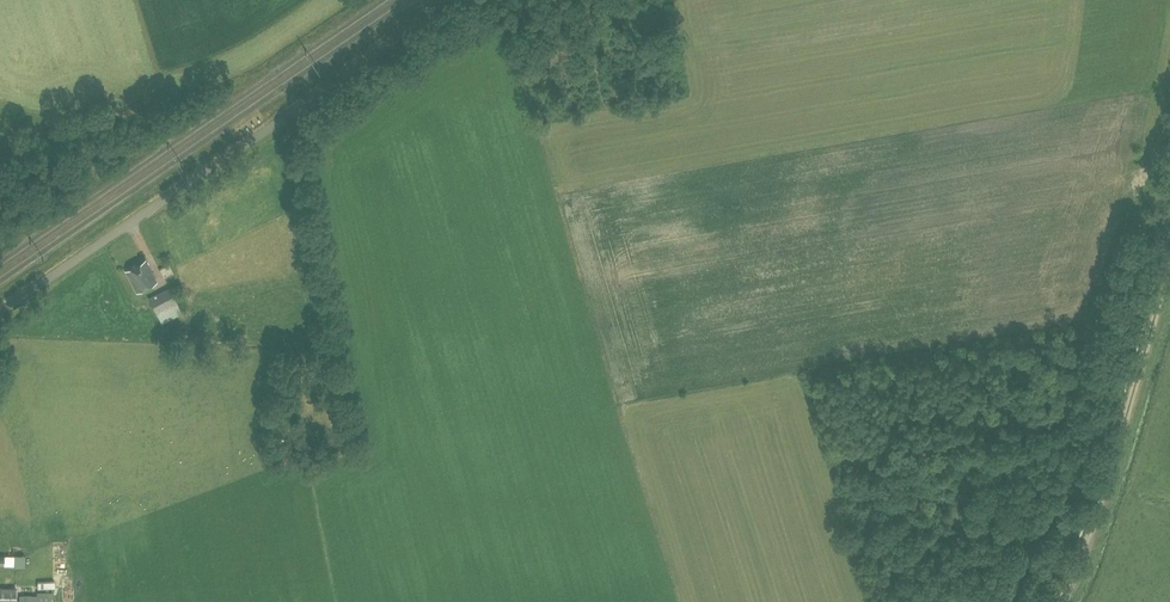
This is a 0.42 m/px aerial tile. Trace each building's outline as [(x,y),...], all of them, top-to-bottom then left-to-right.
[(157,281),(145,260),(125,271),(137,292),(157,281)] [(170,287),(149,299),(157,313),(178,302),(170,287)] [(6,566),(6,565),(15,565),(15,566),(25,567),(25,555),(15,555),(15,556),(6,555),(0,555),(0,565),(6,566)] [(41,579),(42,588),(59,587),(58,578),(41,579)] [(16,587),(0,587),(0,601),(17,601),(16,587)] [(49,592),(38,592),(38,595),(20,595),(20,601),(50,601),(49,592)]
